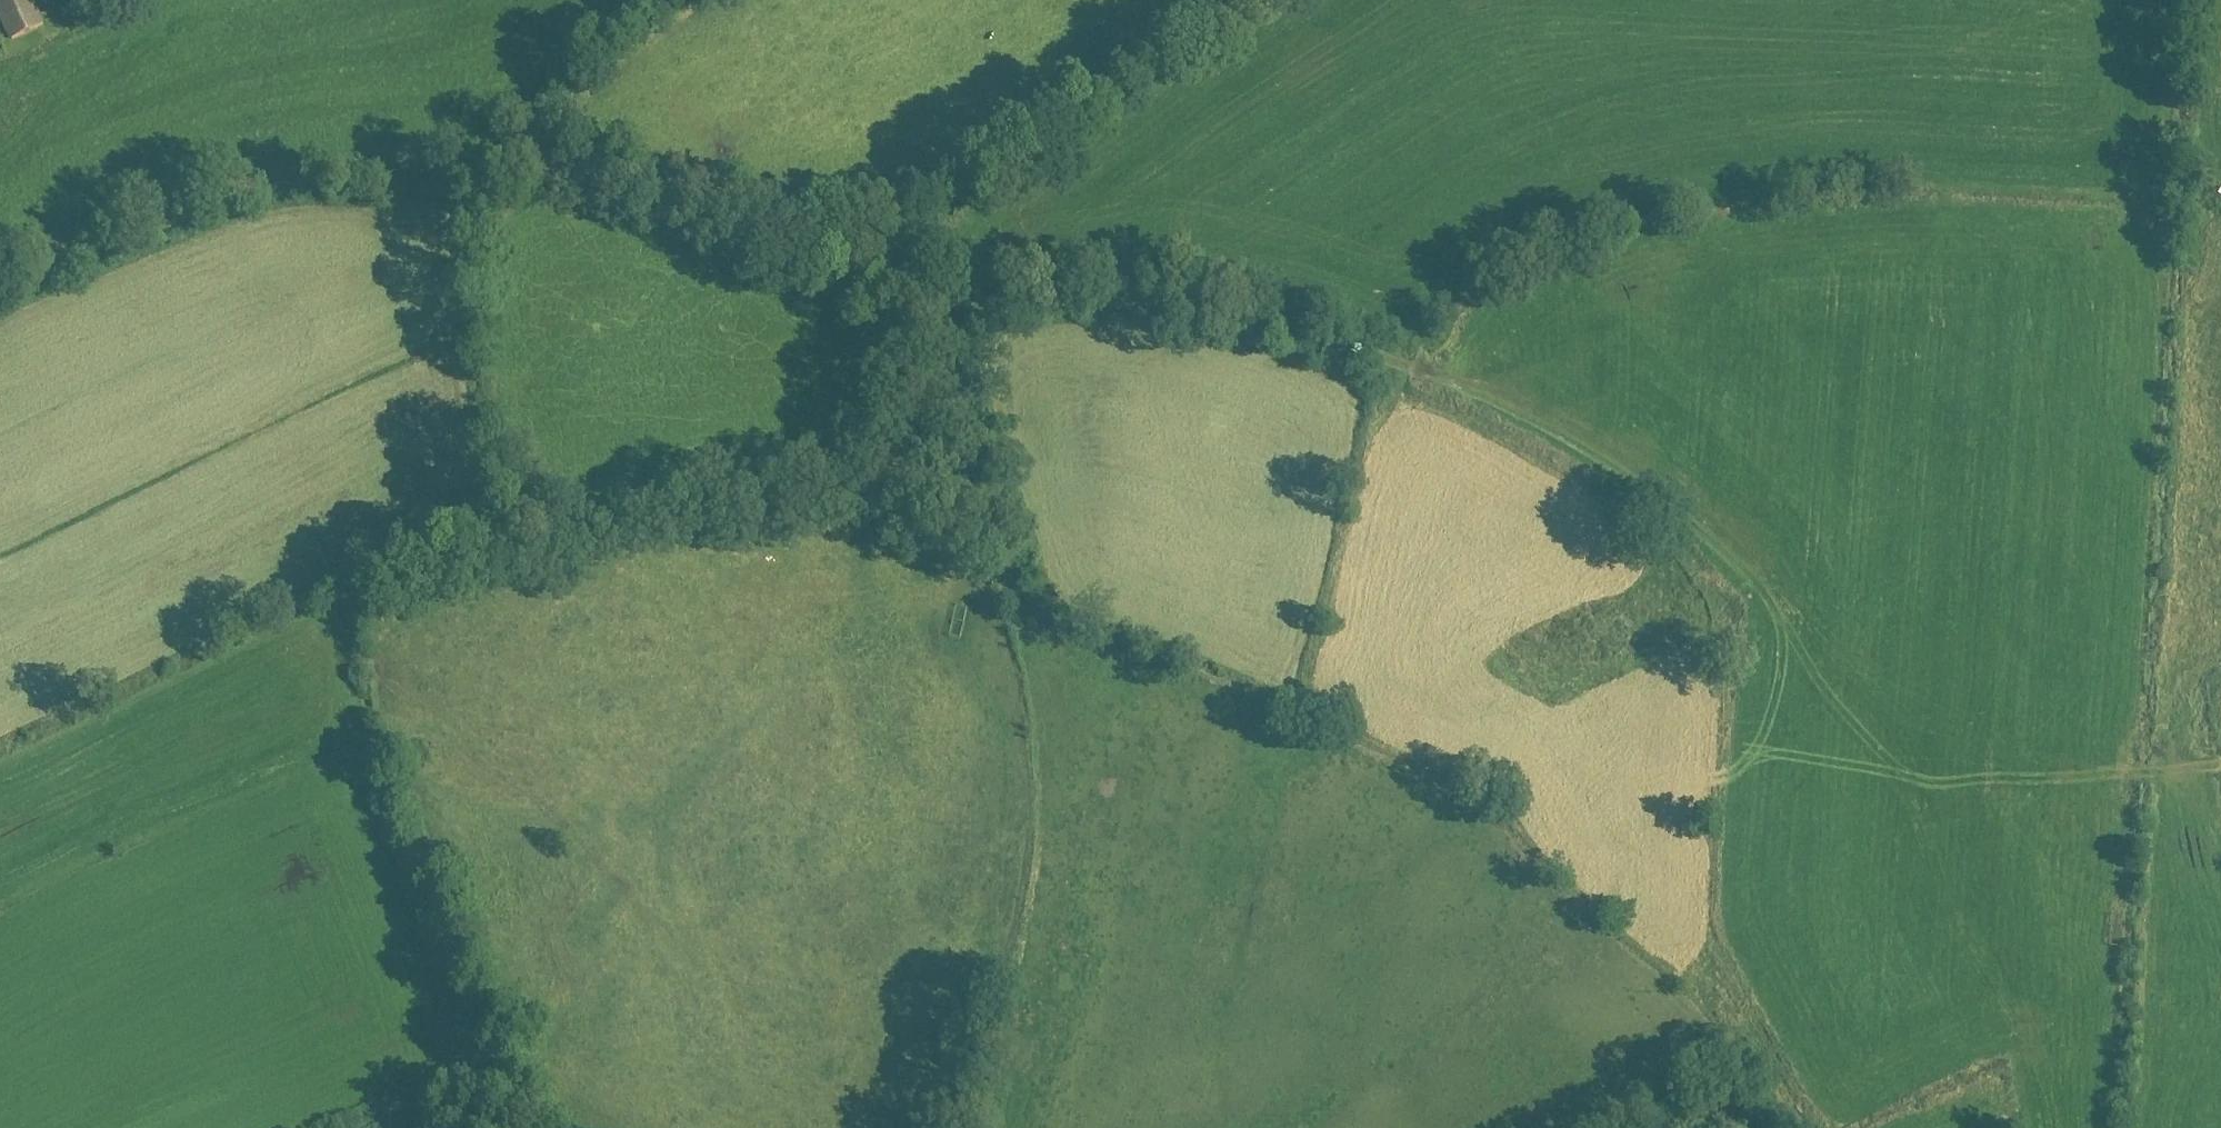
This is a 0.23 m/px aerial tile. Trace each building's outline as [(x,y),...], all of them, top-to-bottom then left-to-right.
[(9,42),(41,27),(28,0),(0,0),(0,23),(9,42)]
